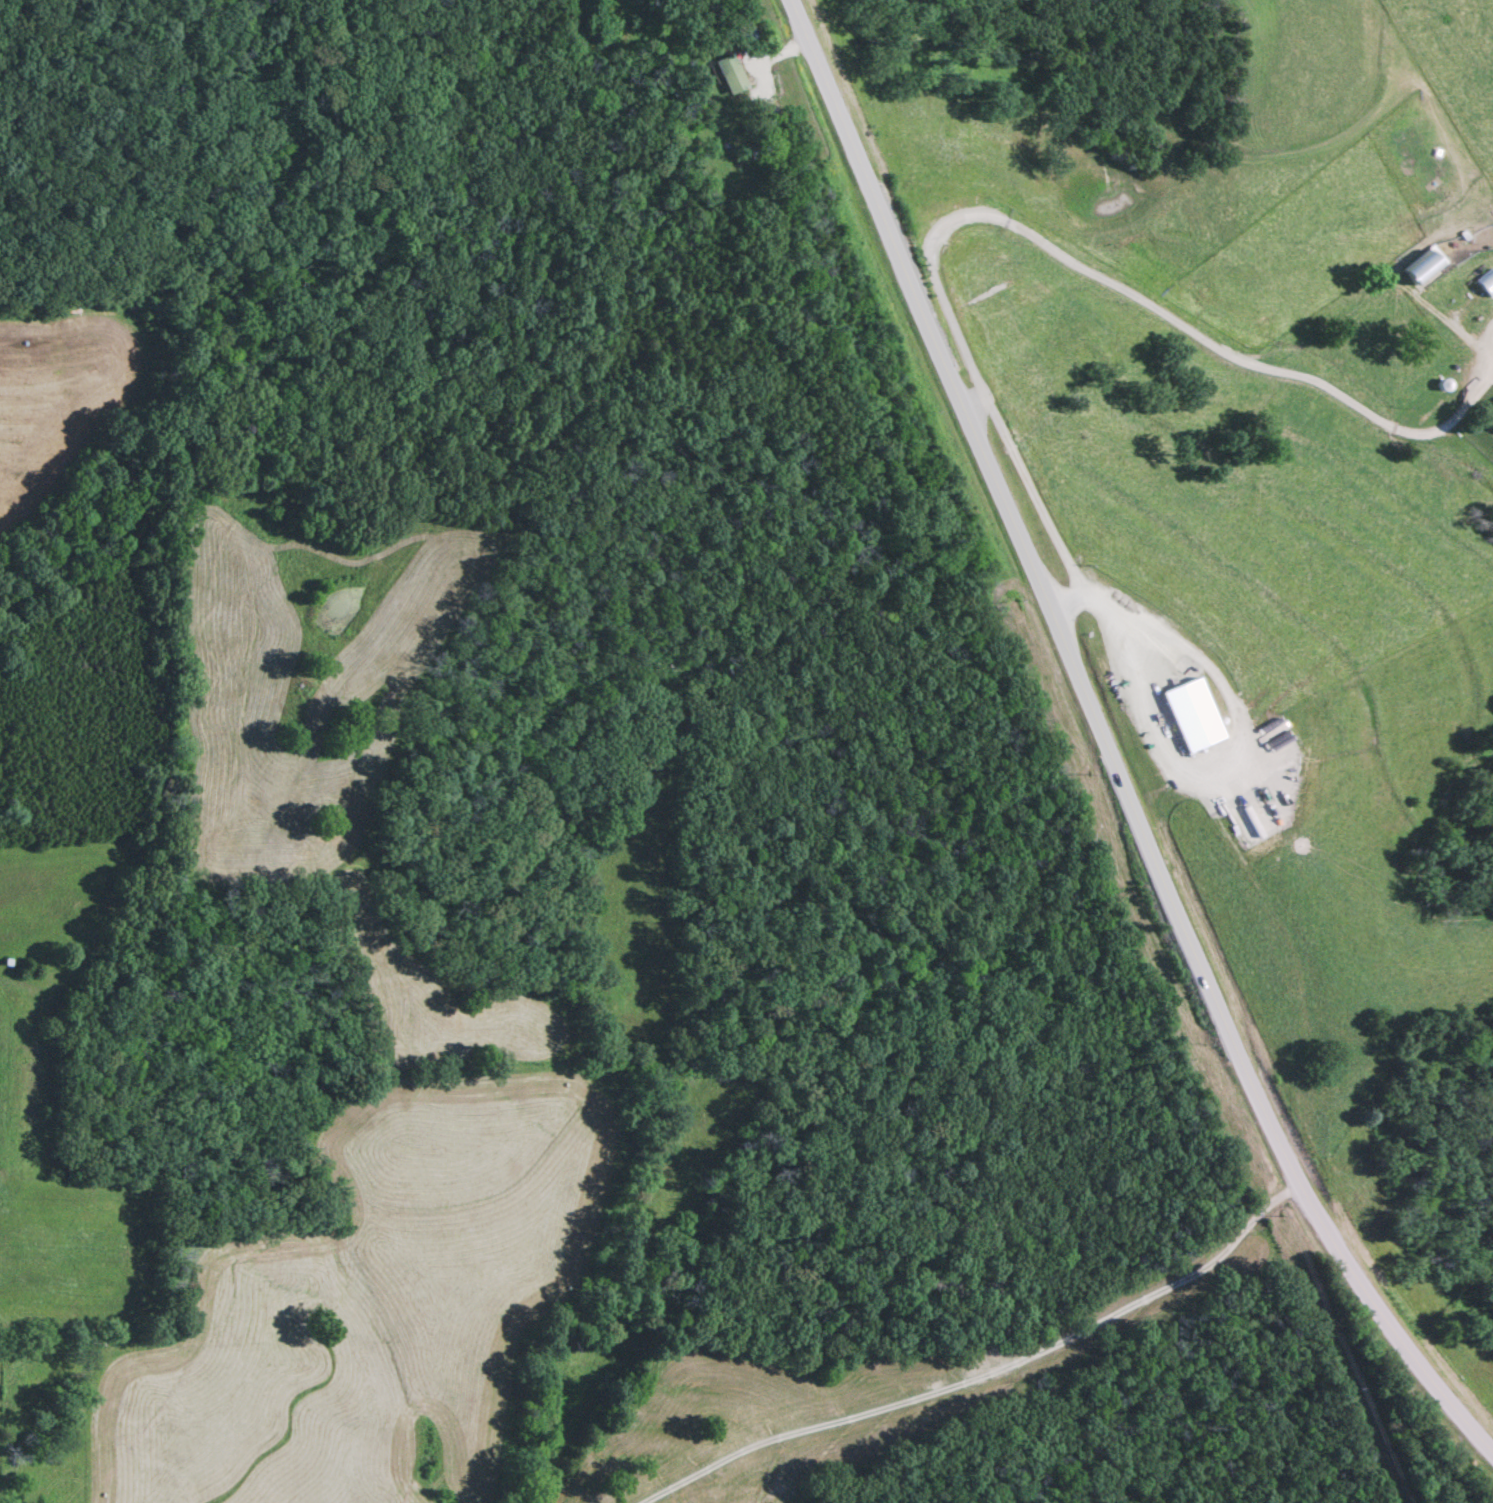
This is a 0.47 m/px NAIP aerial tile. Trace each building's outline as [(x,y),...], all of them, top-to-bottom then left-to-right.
[(711,64),(726,97),(744,88),(729,55),(711,64)] [(775,128),(770,116),(760,120),(764,132),(775,128)] [(1447,268),(1431,247),(1400,270),(1403,274),(1399,277),(1412,294),(1447,268)] [(1483,302),(1492,295),(1492,278),(1487,270),(1469,284),(1483,302)] [(1196,679),(1158,693),(1182,755),(1220,740),(1208,709),(1207,709),(1196,679)]
